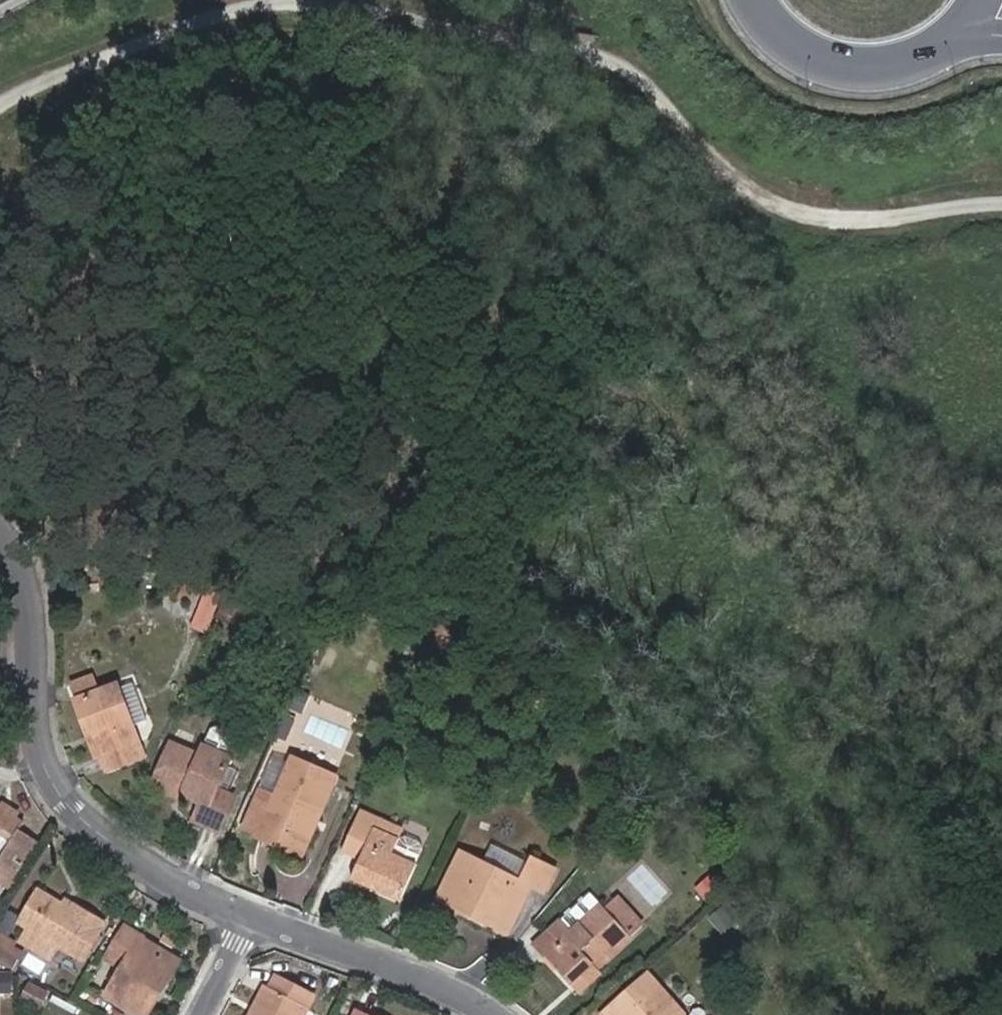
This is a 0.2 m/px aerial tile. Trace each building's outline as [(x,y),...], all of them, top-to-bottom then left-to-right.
[(188,628),(206,632),(216,588),(199,584),(188,628)] [(250,631),(260,603),(222,589),(212,617),(250,631)] [(80,703),(103,695),(98,681),(75,689),(80,703)] [(99,737),(111,772),(144,761),(119,689),(103,695),(80,703),(93,739),(99,737)] [(172,744),(153,787),(180,799),(194,792),(202,803),(195,820),(218,831),(245,768),(232,762),(233,758),(232,757),(240,740),(237,735),(220,727),(214,729),(207,746),(206,746),(201,757),(172,744)] [(326,810),(341,778),(297,758),(282,790),(268,784),(248,828),(263,835),(267,824),(302,840),(318,807),(326,810)] [(356,842),(366,847),(376,827),(401,839),(405,840),(415,817),(376,799),(356,842)] [(306,854),(326,810),(318,807),(302,840),(267,824),(263,835),(306,854)] [(8,888),(37,842),(17,829),(22,822),(0,808),(0,883),(8,888)] [(352,879),(382,892),(401,901),(417,865),(394,855),(401,839),(376,827),(366,847),(363,854),(352,879)] [(437,899),(456,908),(461,900),(496,916),(491,926),(510,935),(533,886),(545,892),(556,868),(530,856),(519,878),(462,849),(437,899)] [(19,921),(29,928),(49,895),(39,889),(19,921)] [(49,895),(29,928),(20,943),(51,962),(60,946),(83,960),(105,923),(75,904),(72,909),(49,895)] [(461,900),(456,908),(491,926),(496,916),(461,900)] [(593,964),(599,970),(645,928),(620,900),(609,910),(606,907),(576,934),(564,921),(535,947),(546,961),(548,959),(570,984),(593,964)] [(144,937),(127,927),(108,959),(122,968),(106,997),(136,1014),(151,1014),(157,1005),(150,1002),(171,964),(140,945),(144,937)] [(0,933),(0,961),(10,966),(18,952),(9,946),(12,940),(0,933)] [(182,960),(144,937),(140,945),(171,964),(150,1002),(157,1005),(182,960)] [(603,975),(599,970),(593,964),(570,984),(580,995),(603,975)] [(9,991),(9,973),(0,973),(0,991),(9,991)] [(649,974),(602,1014),(685,1014),(649,974)] [(15,999),(38,1009),(47,989),(23,979),(15,999)] [(312,996),(276,979),(269,994),(259,1014),(303,1014),(312,996)] [(252,1014),(254,1014),(259,1014),(269,994),(263,991),(252,1014)]
